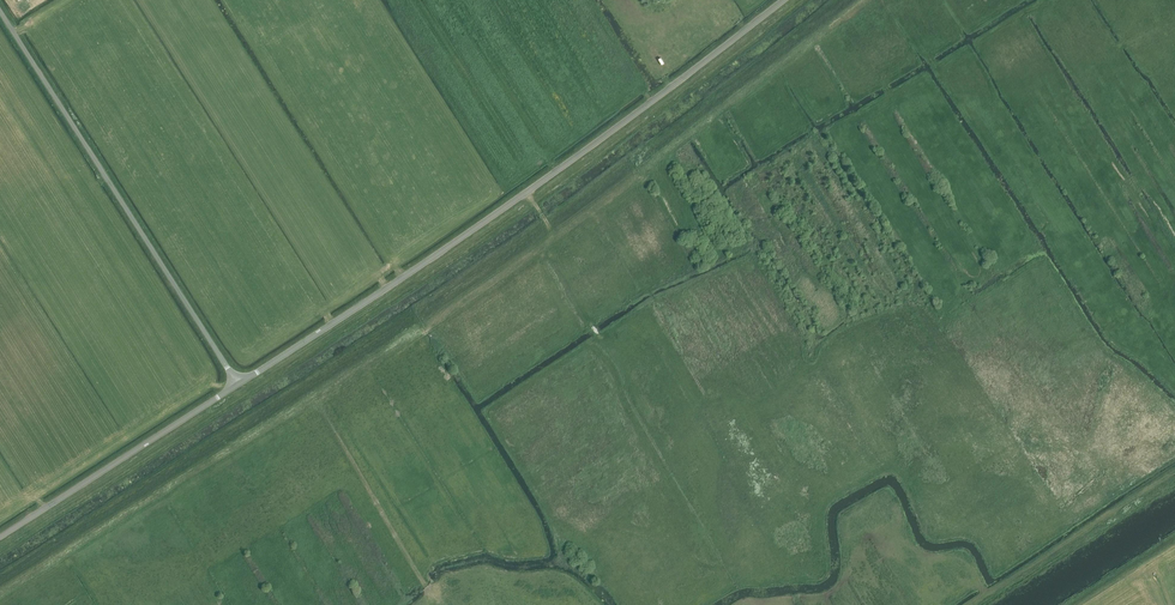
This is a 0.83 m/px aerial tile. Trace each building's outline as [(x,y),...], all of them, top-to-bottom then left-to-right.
[(430,588),(433,591),(440,584),(436,581),(430,588)]
